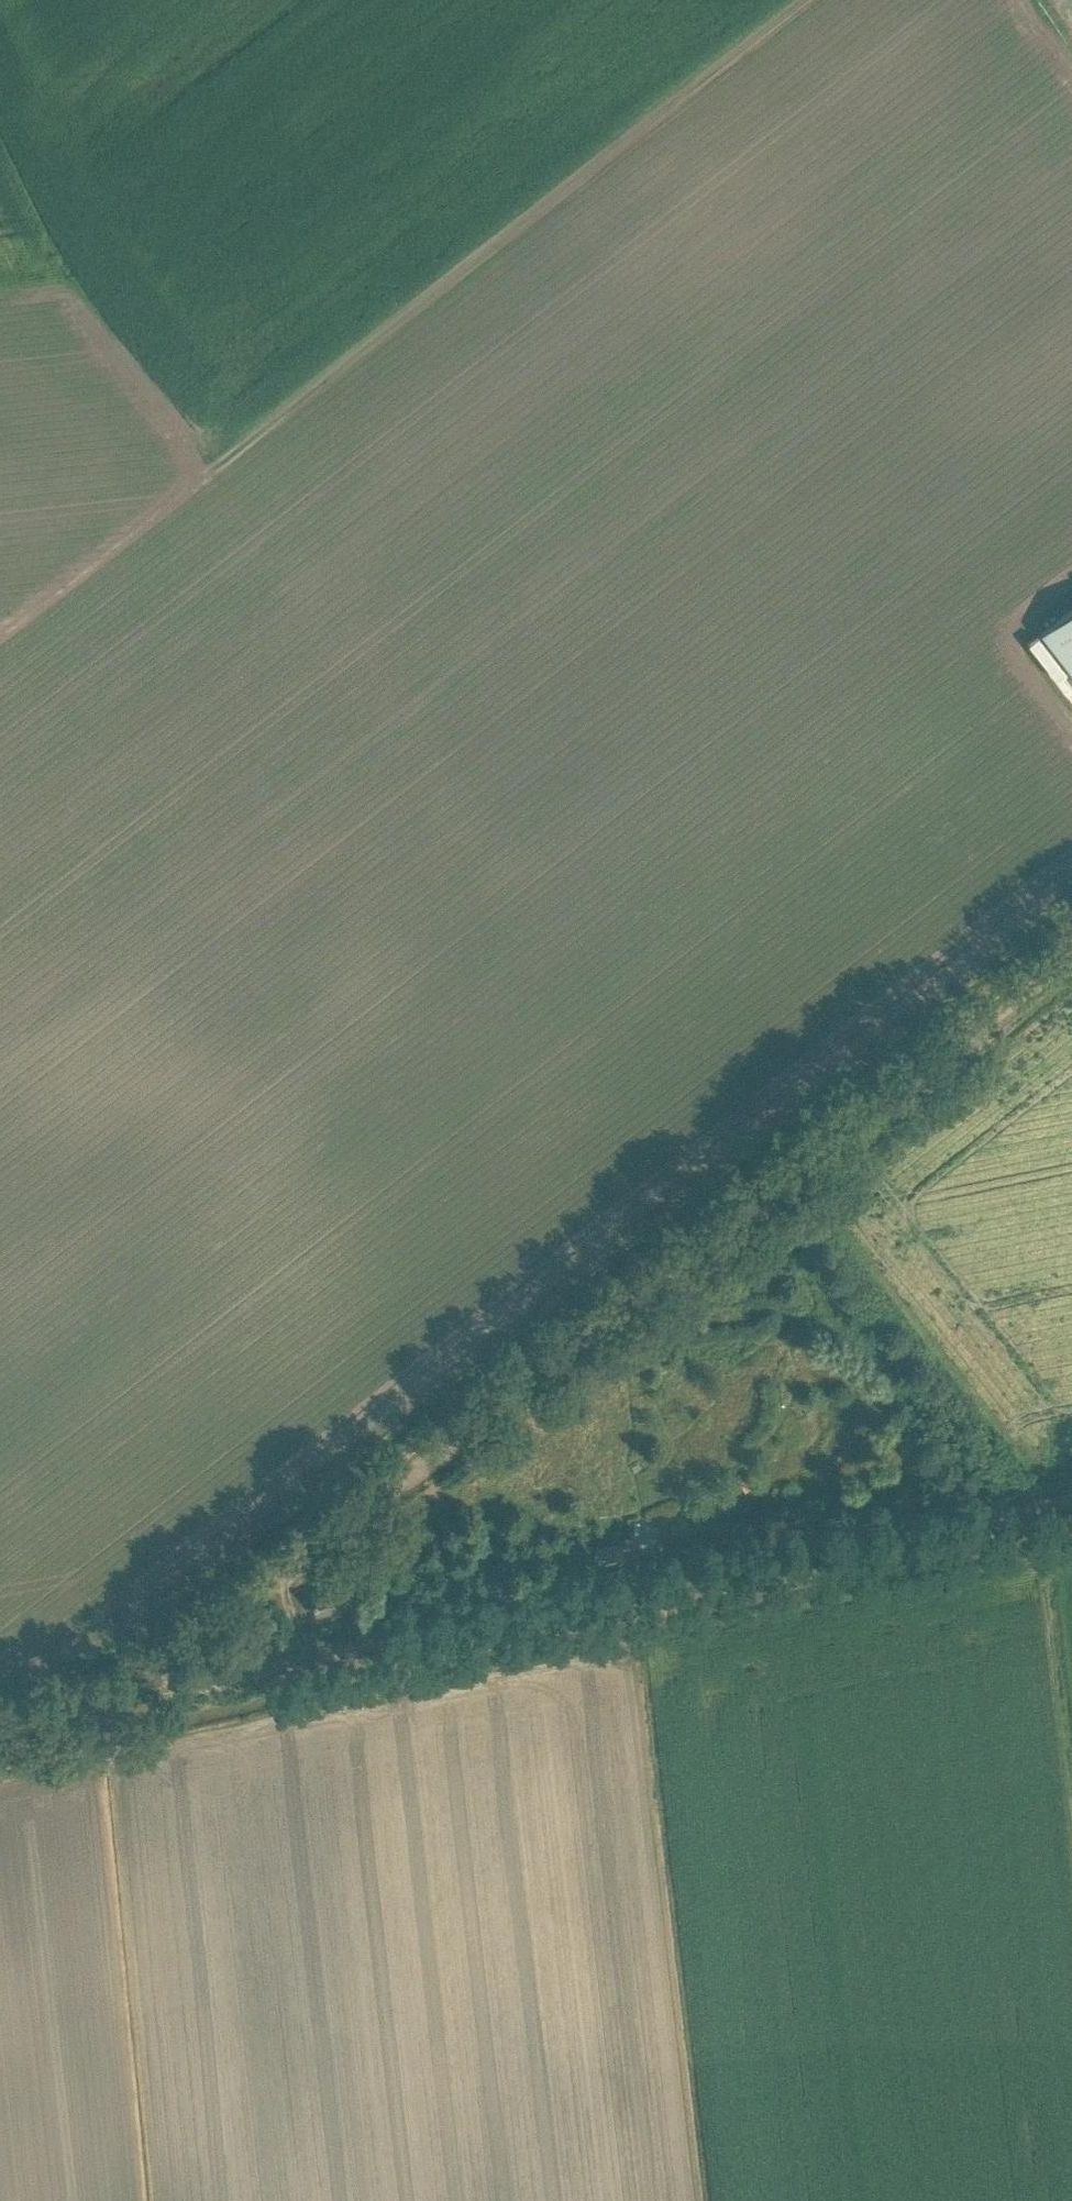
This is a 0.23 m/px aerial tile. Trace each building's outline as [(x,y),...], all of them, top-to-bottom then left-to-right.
[(1071,667),(1071,608),(1043,630),(1071,667)]
